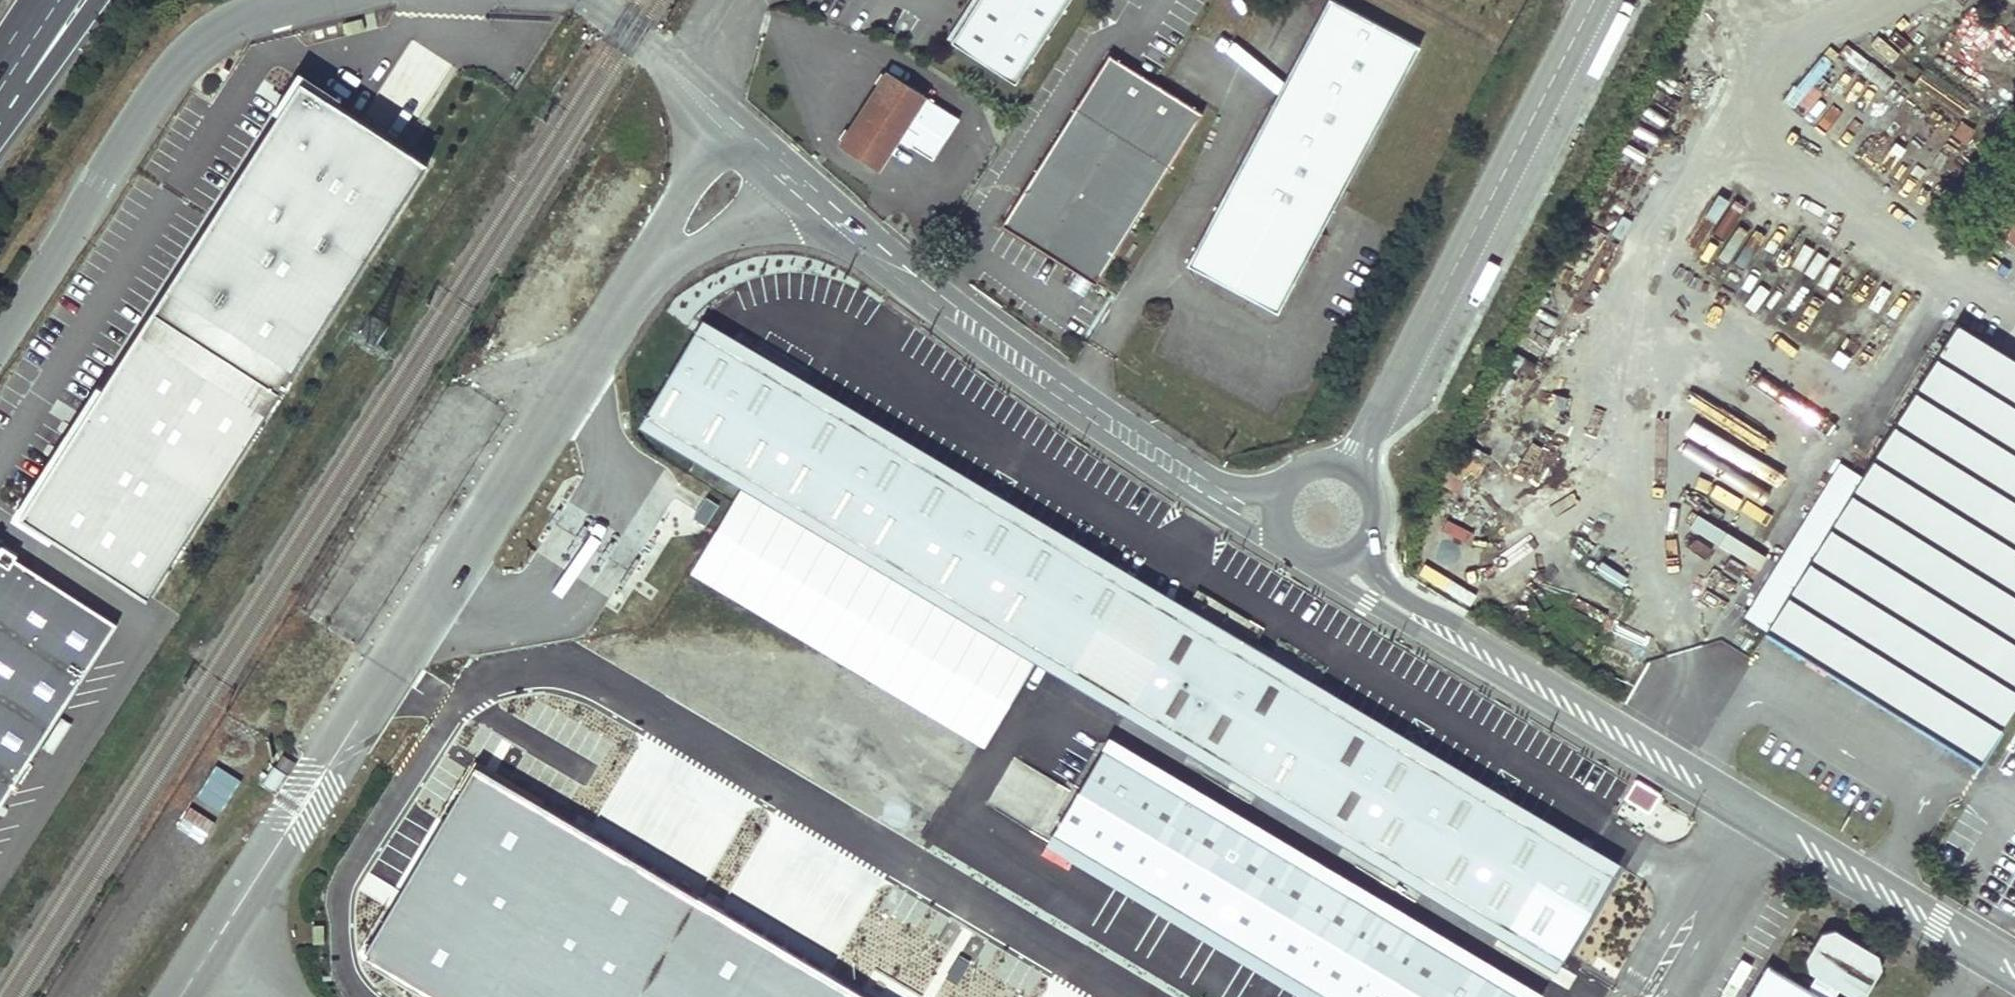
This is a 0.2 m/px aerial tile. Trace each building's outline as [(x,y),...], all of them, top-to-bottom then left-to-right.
[(954,43),(1017,83),(1070,0),(981,0),(954,43)] [(1336,0),(1327,0),(1187,262),(1277,312),(1305,258),(1319,232),(1420,45),(1336,0)] [(460,137),(342,55),(291,133),(62,489),(190,565),(460,137)] [(1202,114),(1109,55),(1001,226),(1074,272),(1091,283),(1095,285),(1202,114)] [(923,97),(885,73),(839,143),(878,168),(923,97)] [(1820,82),(1798,105),(1841,147),(1863,124),(1820,82)] [(1965,141),(1973,128),(1960,121),(1952,134),(1965,141)] [(2002,232),(2014,242),(2014,215),(2002,232)] [(1327,236),(1319,232),(1305,258),(1313,262),(1318,253),(1316,251),(1320,244),(1323,244),(1327,236)] [(1091,283),(1074,272),(1065,285),(1083,297),(1091,283)] [(1135,573),(702,317),(695,330),(1128,585),(1135,573)] [(1957,323),(1863,476),(1840,462),(1829,479),(1852,492),(1799,578),(1777,564),(1745,615),(1788,641),(1802,651),(1980,761),(2014,705),(2014,359),(1957,323)] [(1128,585),(695,330),(645,413),(1078,669),(1128,585)] [(1078,669),(645,413),(638,426),(1071,682),(1078,669)] [(1852,492),(1829,479),(1777,564),(1799,578),(1852,492)] [(709,521),(718,502),(706,496),(696,515),(709,521)] [(0,575),(0,642),(76,689),(117,625),(15,560),(18,555),(5,547),(0,555),(0,562),(6,566),(0,575)] [(645,565),(637,560),(632,569),(640,574),(645,565)] [(1187,605),(1135,573),(1128,585),(1078,669),(1071,682),(1124,713),(1131,701),(1180,617),(1187,605)] [(1620,860),(1187,605),(1180,617),(1613,872),(1620,860)] [(1613,872),(1180,617),(1131,701),(1563,957),(1613,872)] [(1802,651),(1788,641),(1783,648),(1798,658),(1802,651)] [(76,689),(0,642),(0,807),(76,689)] [(1563,957),(1131,701),(1124,713),(1555,971),(1563,957)] [(546,708),(539,720),(1007,996),(1036,996),(546,708)] [(539,720),(489,804),(815,996),(1007,996),(539,720)] [(1110,736),(1103,749),(1522,996),(1540,996),(1542,993),(1110,736)] [(1103,749),(1053,833),(1330,996),(1522,996),(1103,749)] [(1049,834),(1070,785),(1009,759),(988,808),(1049,834)] [(287,773),(272,763),(260,782),(275,792),(287,773)] [(1659,793),(1636,780),(1625,797),(1649,812),(1659,793)] [(489,804),(482,816),(788,996),(815,996),(489,804)] [(1053,833),(1046,844),(1304,996),(1330,996),(1053,833)] [(1767,964),(1748,996),(1832,996),(1839,985),(1855,994),(1866,990),(1878,969),(1875,957),(1866,951),(1856,953),(1848,948),(1844,938),(1835,934),(1825,936),(1811,960),(1813,969),(1822,974),(1812,991),(1767,964)]
